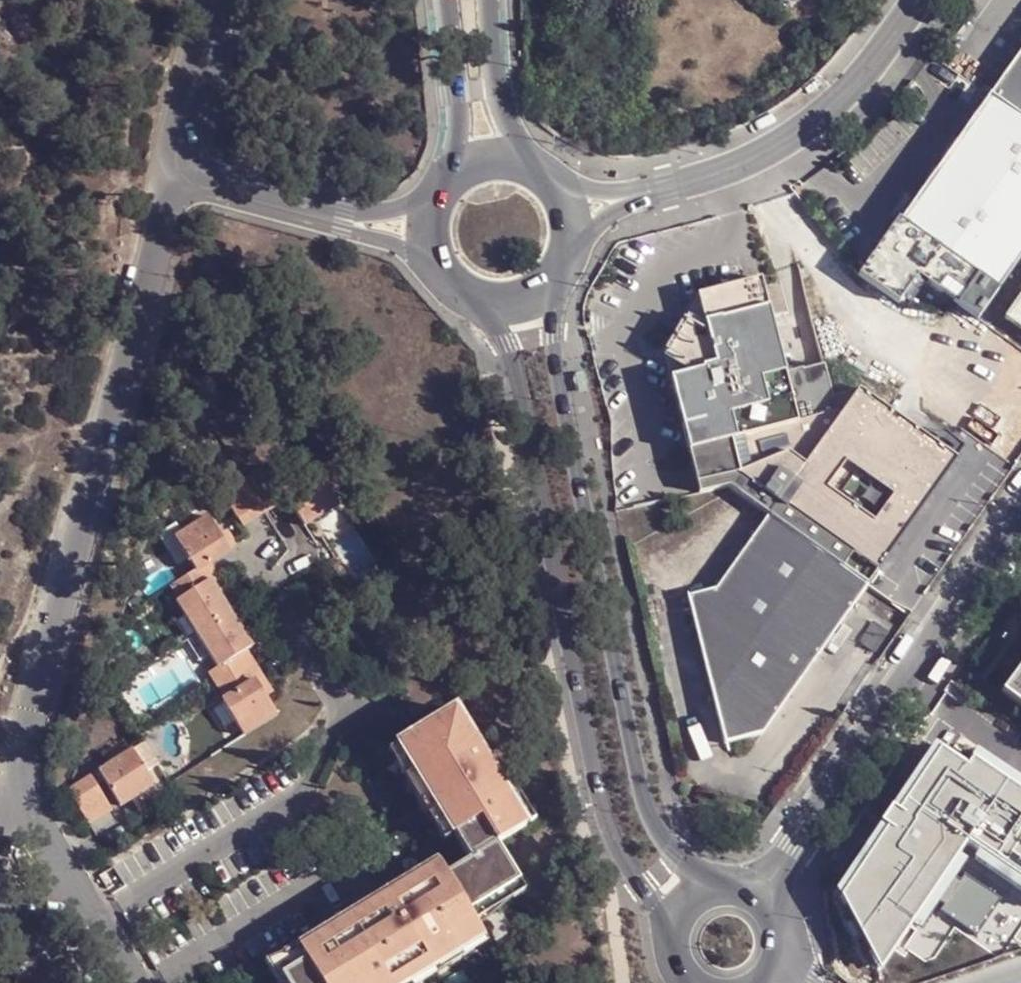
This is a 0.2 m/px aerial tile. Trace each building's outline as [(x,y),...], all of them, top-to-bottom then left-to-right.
[(993,95),(1020,115),(1020,56),(993,95)] [(992,304),(1020,262),(1020,115),(993,95),(902,219),(899,217),(889,231),(929,260),(992,304)] [(889,231),(870,257),(910,287),(929,260),(889,231)] [(675,378),(694,449),(706,491),(733,485),(771,513),(870,585),(907,611),(993,485),(960,460),(863,387),(838,393),(828,361),(808,367),(807,365),(789,370),(775,315),(766,284),(765,277),(701,294),(710,328),(720,366),(696,372),(675,378)] [(785,279),(766,284),(775,315),(792,310),(785,279)] [(1005,318),(1020,328),(1020,295),(1005,318)] [(670,357),(696,372),(720,366),(710,328),(692,318),(670,357)] [(329,460),(287,486),(292,495),(288,497),(304,524),(338,502),(331,490),(342,483),(329,460)] [(261,503),(244,476),(221,490),(238,517),(261,503)] [(207,513),(174,534),(194,567),(195,568),(201,564),(228,548),(207,513)] [(718,587),(690,596),(725,741),(763,733),(870,585),(771,513),(718,587)] [(194,567),(171,581),(179,595),(209,577),(201,564),(195,568),(194,567)] [(209,577),(175,598),(195,632),(229,611),(209,577)] [(229,611),(195,632),(216,666),(238,652),(250,645),(229,611)] [(216,666),(208,671),(216,685),(246,666),(238,652),(216,666)] [(254,679),(246,666),(216,685),(224,698),(254,679)] [(1004,691),(1020,703),(1020,669),(1004,691)] [(224,698),(220,700),(241,734),(275,713),(254,679),(224,698)] [(452,710),(405,738),(421,765),(412,770),(468,859),(444,874),(439,867),(300,953),(304,960),(279,976),(283,982),(423,982),(486,944),(466,912),(517,880),(493,843),(523,825),(507,799),(516,794),(500,768),(491,774),(452,710)] [(155,762),(140,740),(98,766),(104,775),(100,778),(116,803),(129,795),(150,782),(143,770),(155,762)] [(844,904),(868,949),(876,939),(891,950),(913,920),(959,859),(969,845),(982,855),(1020,884),(1020,795),(971,759),(966,767),(939,748),(927,765),(897,810),(891,807),(880,823),(886,827),(850,878),(852,879),(859,885),(844,904)] [(971,759),(1020,795),(1020,789),(974,755),(971,759)] [(891,807),(897,810),(927,765),(921,761),(890,806),(891,807)] [(87,774),(63,788),(80,816),(104,800),(87,774)] [(108,808),(104,800),(80,816),(85,823),(108,808)] [(845,874),(850,878),(886,827),(880,823),(845,874)] [(982,855),(976,862),(1020,895),(1020,884),(982,855)] [(966,865),(959,859),(913,920),(921,926),(966,865)] [(844,904),(859,885),(852,879),(839,895),(844,904)] [(891,950),(876,939),(868,949),(878,970),(891,950)] [(64,954),(61,949),(45,959),(48,964),(64,954)] [(64,954),(48,964),(45,959),(43,956),(15,973),(19,979),(13,982),(46,982),(54,978),(57,982),(75,973),(64,954)] [(78,975),(65,982),(83,982),(78,975)]
